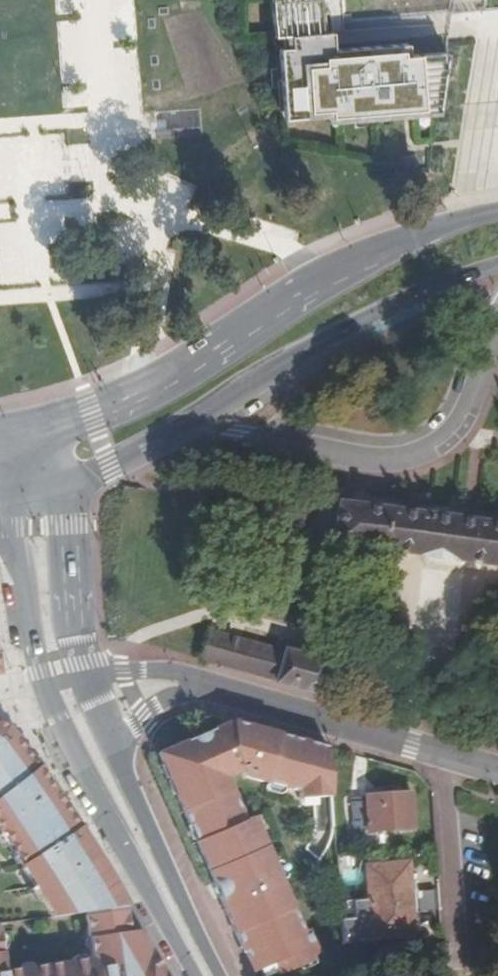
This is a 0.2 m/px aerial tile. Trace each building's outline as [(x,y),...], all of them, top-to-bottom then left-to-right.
[(273,21),(278,21),(278,34),(287,34),(288,45),(280,45),(282,100),(281,116),(337,111),(338,118),(413,112),(413,105),(437,103),(446,48),(408,52),(407,40),(332,44),(331,26),(325,26),(322,0),(271,0),(273,21)] [(497,574),(497,522),(337,506),(333,549),(397,556),(396,564),(497,574)] [(212,639),(205,663),(315,695),(322,669),(284,658),(283,659),(212,639)] [(257,971),(275,963),(281,975),(298,968),(297,965),(317,955),(306,931),(303,932),(252,817),(243,821),(224,779),(239,773),(242,779),(298,793),(299,800),(331,798),(328,756),(312,757),(311,742),(232,721),(159,754),(245,950),(257,971)] [(121,907),(3,730),(0,729),(0,858),(40,919),(84,912),(121,907)] [(311,742),(312,757),(328,756),(328,747),(311,742)] [(351,804),(354,838),(414,832),(411,798),(351,804)] [(345,922),(339,922),(340,945),(371,943),(371,940),(412,937),(405,866),(362,869),(365,901),(367,920),(345,922)] [(365,901),(343,904),(345,922),(367,920),(365,901)] [(48,975),(151,975),(149,964),(157,963),(138,929),(129,929),(125,906),(121,907),(84,912),(91,956),(46,963),(48,975)] [(46,963),(4,970),(5,975),(48,975),(46,963)] [(157,963),(149,964),(151,975),(165,975),(157,963)]
